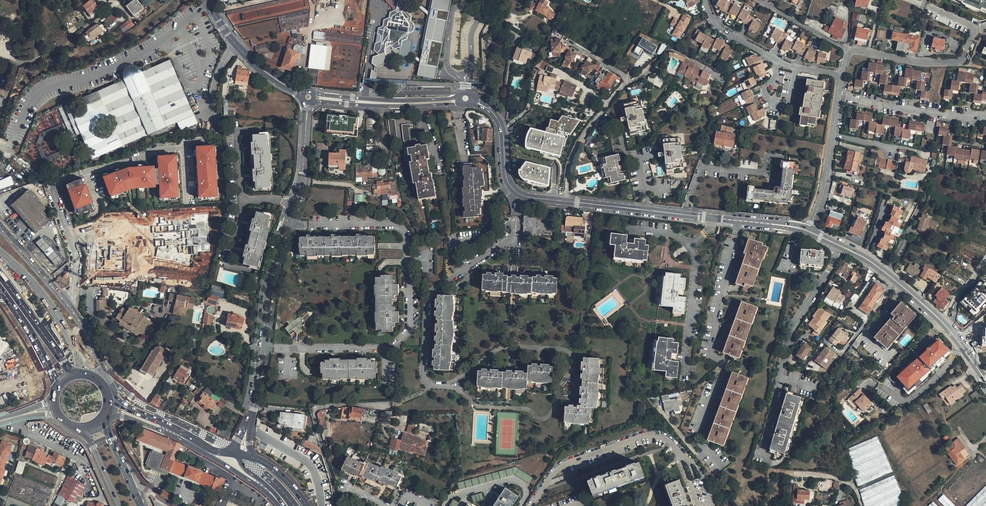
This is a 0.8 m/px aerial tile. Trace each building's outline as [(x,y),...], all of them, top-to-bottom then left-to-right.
[(92,0),(90,0),(82,7),(92,18),(101,10),(92,0)] [(143,9),(137,0),(135,0),(127,6),(136,18),(141,14),(140,12),(143,9)] [(245,40),(250,39),(251,38),(282,32),(298,28),(308,25),(310,9),(310,8),(308,0),(281,0),(224,12),(227,17),(228,18),(231,23),(245,40)] [(417,76),(435,79),(451,0),(433,0),(417,76)] [(550,18),(555,12),(550,6),(546,4),(549,0),(540,0),(539,2),(531,1),(530,8),(536,9),(545,14),(550,18)] [(725,0),(719,0),(716,6),(718,7),(720,8),(723,10),(722,11),(728,14),(729,13),(732,14),(736,17),(741,8),(725,0)] [(829,24),(838,0),(812,0),(807,18),(829,24)] [(959,2),(964,4),(974,8),(978,10),(979,8),(985,10),(985,0),(960,0),(959,2)] [(742,9),(738,18),(742,20),(745,21),(745,22),(744,23),(750,26),(749,29),(752,30),(756,33),(761,24),(754,20),(755,18),(749,15),(750,13),(742,9)] [(383,26),(387,30),(386,34),(381,36),(381,37),(379,38),(379,42),(375,44),(374,50),(379,54),(385,52),(386,46),(391,44),(396,48),(401,46),(402,40),(407,39),(408,33),(413,31),(414,25),(410,21),(411,16),(406,11),(401,13),(396,10),(390,12),(389,18),(384,20),(383,26)] [(859,24),(861,15),(854,14),(852,23),(854,23),(859,24)] [(674,17),(670,24),(676,28),(672,34),(679,38),(690,19),(683,15),(681,19),(682,19),(681,22),(680,21),(674,17)] [(827,31),(829,30),(828,32),(833,35),(832,37),(836,39),(837,37),(841,39),(846,29),(845,29),(842,27),(844,23),(843,23),(844,21),(835,17),(830,28),(830,27),(829,26),(828,25),(827,25),(826,25),(825,26),(824,27),(824,28),(825,29),(825,30),(826,30),(827,31)] [(129,19),(119,26),(123,33),(134,26),(129,19)] [(90,37),(101,29),(97,23),(88,31),(89,32),(87,34),(90,37)] [(854,23),(851,35),(854,36),(853,39),(858,40),(862,41),(867,42),(869,33),(867,33),(868,31),(860,29),(861,24),(859,24),(854,23)] [(783,32),(776,28),(771,37),(773,38),(775,39),(778,41),(777,42),(783,45),(782,48),(785,49),(789,52),(794,43),(787,39),(788,37),(785,36),(782,34),(783,32)] [(876,28),(874,38),(883,40),(885,30),(876,28)] [(101,29),(90,37),(91,38),(93,36),(102,30),(101,29)] [(708,50),(713,40),(710,38),(711,37),(711,35),(708,34),(707,35),(707,36),(699,32),(700,31),(697,29),(693,36),(696,38),(695,40),(702,44),(701,46),(708,50)] [(891,40),(898,41),(896,52),(904,54),(905,53),(908,53),(909,50),(916,52),(919,37),(908,35),(893,32),(891,40)] [(289,49),(291,50),(295,41),(295,39),(290,36),(286,48),(289,49)] [(931,47),(935,48),(935,50),(941,51),(942,50),(944,41),(944,40),(934,37),(931,47)] [(633,52),(639,55),(643,49),(652,54),(656,47),(642,38),(633,52)] [(556,42),(552,42),(553,51),(554,51),(554,55),(560,55),(560,50),(562,50),(562,49),(562,48),(563,48),(563,47),(563,46),(561,45),(561,39),(556,39),(556,42)] [(717,54),(727,60),(729,56),(732,50),(729,48),(730,46),(724,43),(721,41),(717,39),(712,47),(719,51),(717,54)] [(815,52),(803,46),(804,44),(802,43),(797,40),(792,49),(796,51),(800,52),(799,54),(805,56),(804,57),(809,59),(812,61),(817,62),(820,62),(825,63),(826,53),(818,52),(818,53),(816,53),(817,52),(815,51),(815,52)] [(326,43),(310,41),(307,64),(323,66),(326,43)] [(662,44),(658,54),(659,55),(664,51),(666,46),(662,44)] [(564,61),(569,64),(571,60),(572,61),(573,61),(574,61),(574,60),(575,59),(575,58),(575,57),(579,50),(576,48),(574,51),(570,49),(571,48),(567,45),(564,51),(567,53),(565,56),(566,57),(564,61)] [(513,60),(525,63),(527,57),(531,58),(533,53),(522,49),(517,48),(513,60)] [(282,67),(295,72),(297,66),(296,66),(300,53),(291,50),(289,49),(282,67)] [(587,55),(581,52),(577,58),(578,59),(583,62),(587,55)] [(686,58),(675,52),(673,56),(676,58),(684,62),(686,58)] [(749,57),(745,59),(749,66),(748,66),(749,70),(753,68),(756,75),(758,75),(766,71),(764,67),(762,64),(764,63),(762,60),(759,61),(756,54),(752,56),(749,57)] [(580,72),(586,75),(589,71),(590,72),(593,67),(594,64),(591,62),(592,59),(589,56),(585,63),(584,64),(582,64),(582,65),(581,66),(582,67),(583,68),(580,72)] [(123,79),(97,90),(122,146),(178,121),(173,109),(188,103),(169,59),(142,71),(123,79)] [(699,71),(683,63),(678,72),(684,75),(685,78),(688,79),(690,76),(695,79),(693,81),(697,83),(698,82),(704,86),(708,84),(710,81),(707,80),(711,74),(704,70),(701,76),(697,74),(699,71)] [(883,94),(899,96),(900,87),(902,87),(906,88),(907,79),(912,79),(912,81),(917,81),(916,90),(921,91),(920,100),(928,102),(929,92),(924,91),(925,82),(920,82),(921,72),(914,71),(914,70),(906,69),(904,78),(899,77),(897,86),(888,85),(889,76),(883,75),(884,66),(877,65),(877,64),(868,63),(867,72),(862,72),(860,81),(855,80),(855,82),(854,85),(854,89),(862,90),(863,81),(869,82),(870,73),(880,74),(879,84),(884,84),(883,94)] [(396,86),(404,75),(393,67),(392,69),(385,64),(377,75),(387,83),(389,81),(396,86)] [(122,74),(123,79),(142,71),(139,67),(135,65),(131,65),(127,66),(124,70),(122,74)] [(242,68),(238,67),(236,82),(241,82),(248,83),(250,72),(242,71),(242,68)] [(607,91),(615,76),(609,72),(605,79),(597,74),(594,79),(597,82),(599,84),(598,86),(607,91)] [(959,73),(957,82),(955,82),(952,81),(951,91),(945,90),(944,99),(952,100),(953,91),(959,92),(960,83),(970,84),(969,93),(975,94),(973,103),(981,104),(982,102),(985,103),(985,93),(983,92),(983,95),(977,94),(979,85),(973,84),(974,75),(959,73)] [(753,77),(744,81),(748,89),(753,86),(757,85),(755,81),(753,77)] [(558,81),(541,78),(539,89),(550,91),(550,90),(556,91),(558,82),(558,81)] [(816,117),(822,81),(807,79),(807,82),(806,86),(808,86),(806,93),(805,93),(802,108),(800,107),(799,114),(801,115),(800,122),(808,123),(815,124),(816,117)] [(822,81),(816,117),(819,118),(820,108),(824,82),(822,81)] [(558,82),(556,91),(562,93),(565,85),(558,82)] [(565,85),(562,93),(571,96),(575,97),(579,87),(566,82),(565,85)] [(723,93),(726,86),(715,82),(714,83),(712,89),(723,93)] [(741,94),(748,107),(746,108),(747,111),(749,116),(752,114),(755,121),(759,120),(761,118),(765,116),(763,113),(762,109),(758,111),(756,107),(755,104),(756,103),(753,97),(754,97),(752,94),(750,89),(741,94)] [(122,146),(97,90),(81,97),(87,111),(74,118),(91,160),(122,146)] [(224,100),(225,115),(237,115),(237,106),(228,106),(228,100),(224,100)] [(646,130),(640,101),(624,105),(625,109),(627,117),(628,121),(630,133),(646,130)] [(188,103),(173,109),(178,121),(193,114),(188,103)] [(899,118),(884,116),(882,125),(880,125),(877,125),(877,124),(872,123),(873,114),(857,112),(856,121),(851,120),(849,129),(857,130),(859,121),(869,123),(868,132),(876,133),(876,134),(884,135),(885,126),(895,128),(894,137),(902,138),(902,139),(910,140),(911,131),(924,133),(925,124),(909,121),(908,130),(903,129),(903,128),(898,128),(899,118)] [(326,124),(325,134),(357,136),(358,126),(359,118),(342,116),(327,115),(326,124)] [(525,148),(560,158),(563,146),(564,146),(566,139),(567,139),(568,134),(570,135),(581,120),(562,115),(558,121),(550,119),(548,127),(544,127),(543,131),(530,128),(528,131),(526,135),(525,138),(525,143),(525,148)] [(388,120),(391,143),(398,142),(397,137),(394,119),(388,120)] [(526,127),(515,123),(511,136),(522,139),(526,127)] [(401,125),(404,142),(409,141),(409,137),(408,128),(410,128),(410,124),(401,125)] [(972,151),(956,149),(957,147),(955,147),(951,146),(953,137),(947,137),(948,128),(940,127),(939,136),(944,136),(943,145),(948,146),(947,156),(955,157),(955,159),(958,160),(958,163),(966,164),(967,161),(970,161),(974,161),(974,164),(978,164),(980,151),(972,149),(972,151)] [(445,130),(453,165),(456,165),(457,169),(463,169),(464,169),(464,164),(461,165),(453,129),(445,130)] [(492,130),(482,129),(482,142),(486,142),(492,142),(492,130)] [(713,144),(732,147),(734,135),(733,134),(727,134),(727,132),(726,132),(716,130),(713,144)] [(251,135),(254,189),(268,187),(268,178),(269,178),(269,168),(267,168),(266,156),(268,156),(267,145),(266,145),(265,134),(251,135)] [(683,167),(680,142),(664,144),(664,147),(665,153),(665,157),(667,170),(673,169),(673,168),(683,167)] [(416,183),(418,198),(436,195),(433,180),(432,176),(430,177),(430,174),(427,159),(430,159),(428,151),(426,152),(425,145),(421,146),(416,147),(410,148),(411,155),(412,162),(416,183)] [(214,146),(196,147),(199,197),(217,196),(214,146)] [(875,166),(894,170),(896,165),(893,164),(894,160),(893,160),(894,154),(878,150),(872,149),(870,154),(877,155),(874,166),(868,165),(867,167),(874,169),(875,166)] [(345,150),(339,150),(339,155),(328,155),(328,166),(338,166),(338,169),(345,170),(345,150)] [(855,172),(861,155),(849,151),(848,156),(845,164),(844,169),(855,172)] [(127,169),(103,177),(110,196),(127,190),(126,189),(125,186),(131,184),(138,184),(138,187),(138,188),(148,187),(148,185),(154,185),(154,182),(159,182),(160,184),(160,198),(178,197),(175,155),(159,156),(159,163),(158,163),(159,168),(159,171),(154,172),(153,169),(153,167),(130,168),(130,173),(128,174),(127,169)] [(620,156),(606,159),(607,165),(604,166),(601,167),(603,180),(607,179),(610,179),(612,185),(625,183),(623,175),(620,176),(618,177),(615,164),(617,164),(621,163),(620,156)] [(910,162),(906,162),(904,170),(905,172),(907,173),(909,173),(910,172),(911,171),(911,170),(911,169),(924,172),(927,161),(911,157),(910,160),(910,162)] [(465,211),(466,216),(474,215),(474,216),(474,218),(479,218),(479,215),(480,215),(480,212),(480,209),(482,209),(482,206),(482,201),(482,197),(483,197),(483,190),(481,190),(481,187),(482,187),(482,180),(482,172),(480,172),(479,169),(479,158),(471,159),(471,164),(472,168),(465,169),(466,177),(466,180),(466,186),(465,187),(465,208),(465,211)] [(783,161),(781,161),(780,168),(782,168),(784,168),(782,187),(780,187),(776,187),(775,187),(774,188),(774,189),(773,192),(773,194),(754,191),(754,189),(754,187),(747,186),(746,198),(778,202),(778,204),(787,205),(787,202),(792,163),(783,161)] [(533,184),(549,186),(551,167),(527,162),(522,168),(522,171),(519,170),(519,173),(520,176),(522,178),(525,181),(528,183),(532,184),(533,184)] [(372,166),(366,166),(356,166),(356,178),(362,178),(362,181),(366,181),(366,178),(377,177),(377,166),(372,166)] [(10,186),(16,184),(13,176),(7,178),(7,179),(10,186)] [(10,186),(7,179),(0,181),(0,190),(10,186)] [(70,190),(69,191),(75,209),(77,208),(79,214),(94,209),(83,179),(68,184),(70,190)] [(852,197),(854,188),(843,185),(841,194),(852,197)] [(28,189),(11,205),(36,234),(49,222),(44,218),(47,216),(43,212),(46,209),(28,189)] [(186,254),(210,252),(207,217),(220,215),(220,205),(175,209),(175,215),(170,215),(171,217),(165,217),(165,220),(162,220),(162,225),(154,226),(156,260),(186,258),(186,254)] [(899,220),(903,212),(899,210),(899,209),(895,207),(893,210),(894,211),(892,216),(893,217),(897,219),(898,220),(899,220)] [(254,211),(242,264),(256,267),(259,255),(261,255),(263,248),(261,247),(264,234),(265,234),(267,225),(266,225),(268,214),(254,211)] [(837,231),(842,216),(831,211),(830,214),(825,226),(830,228),(831,223),(833,224),(831,229),(837,231)] [(921,223),(919,228),(924,230),(925,229),(930,230),(931,227),(937,229),(939,223),(933,220),(928,219),(930,215),(924,213),(923,217),(922,217),(921,217),(921,218),(920,218),(920,219),(921,220),(922,220),(921,223)] [(849,232),(861,236),(864,228),(862,227),(865,220),(857,216),(854,224),(852,223),(849,232)] [(532,218),(524,218),(524,231),(532,232),(532,233),(543,234),(543,233),(551,233),(552,220),(543,219),(543,218),(532,217),(532,218)] [(578,218),(566,217),(565,225),(564,231),(573,232),(573,236),(584,237),(586,221),(582,220),(581,220),(581,221),(578,220),(578,218)] [(897,223),(898,220),(897,219),(893,217),(891,221),(889,224),(893,226),(893,227),(893,226),(897,227),(898,224),(897,223)] [(889,224),(887,223),(885,227),(884,226),(882,231),(886,233),(890,235),(893,231),(891,230),(893,226),(889,224)] [(616,258),(644,260),(644,259),(646,259),(648,259),(649,244),(646,244),(646,239),(635,238),(634,243),(627,242),(628,235),(611,233),(610,244),(616,244),(614,256),(616,258)] [(890,235),(886,233),(884,235),(885,235),(885,236),(883,240),(888,243),(890,244),(892,240),(893,241),(894,237),(890,235)] [(327,253),(327,237),(320,237),(320,236),(316,236),(316,234),(313,235),(313,237),(309,237),(302,237),(302,253),(309,253),(309,254),(320,254),(320,253),(327,253)] [(353,252),(353,236),(346,237),(345,236),(342,236),(342,234),(337,234),(337,237),(334,237),(327,237),(327,253),(334,253),(346,253),(346,252),(353,252)] [(377,252),(377,236),(371,236),(371,235),(367,235),(367,234),(363,234),(363,236),(359,236),(353,236),(353,252),(359,252),(359,253),(371,253),(371,252),(377,252)] [(42,252),(46,257),(50,261),(55,266),(61,260),(57,255),(53,251),(49,246),(44,241),(40,237),(34,243),(38,247),(42,252)] [(748,238),(743,253),(746,254),(735,283),(738,284),(743,286),(745,287),(746,284),(751,286),(752,286),(762,259),(763,260),(765,252),(766,252),(768,247),(762,244),(762,243),(748,238)] [(883,240),(882,240),(879,244),(879,243),(877,247),(882,250),(882,249),(887,251),(889,248),(888,247),(886,246),(888,243),(883,240)] [(96,261),(97,269),(102,269),(103,267),(105,268),(110,268),(115,270),(116,268),(115,265),(122,264),(120,268),(125,270),(124,251),(121,250),(121,258),(120,261),(123,262),(117,262),(113,260),(111,264),(111,260),(107,261),(106,260),(102,260),(104,258),(100,258),(103,259),(102,260),(96,261)] [(823,254),(799,251),(798,265),(813,266),(822,267),(823,254)] [(841,272),(844,274),(843,275),(850,279),(849,280),(854,283),(857,278),(854,276),(855,275),(847,270),(846,271),(845,269),(848,265),(844,262),(843,264),(841,263),(837,270),(838,270),(841,272)] [(913,266),(910,264),(909,266),(906,270),(906,271),(913,276),(915,274),(918,270),(913,266)] [(917,275),(925,281),(928,278),(936,283),(940,276),(925,266),(923,269),(924,271),(923,273),(920,271),(917,275)] [(500,290),(512,291),(512,292),(514,292),(517,292),(517,293),(525,293),(529,293),(530,292),(533,292),(533,291),(537,291),(537,292),(542,293),(549,294),(549,293),(554,293),(558,293),(559,277),(555,277),(555,275),(547,275),(547,276),(543,276),(543,274),(538,274),(538,276),(534,276),(534,277),(530,277),(530,275),(522,275),(522,276),(518,276),(518,275),(515,275),(513,274),(513,276),(510,276),(510,274),(509,274),(505,274),(505,272),(497,272),(497,274),(493,273),(493,272),(489,272),(489,273),(485,273),(484,289),(488,289),(488,290),(493,290),(493,291),(500,291),(500,290)] [(662,303),(662,305),(674,306),(674,307),(674,308),(685,309),(687,296),(679,295),(680,288),(682,289),(684,277),(681,277),(682,273),(666,272),(666,275),(665,275),(662,303)] [(381,332),(392,332),(392,322),(396,322),(396,312),(392,312),(392,296),(395,296),(395,285),(392,285),(392,275),(381,275),(381,280),(378,280),(378,284),(376,284),(377,296),(378,296),(378,312),(377,312),(377,323),(378,323),(378,327),(381,327),(381,332)] [(970,311),(972,309),(975,311),(978,308),(980,310),(985,304),(985,282),(984,284),(981,282),(978,285),(979,286),(974,292),(973,291),(967,298),(968,299),(965,302),(969,306),(967,308),(970,311)] [(873,288),(859,307),(868,313),(883,291),(879,289),(881,286),(876,283),(873,288)] [(741,291),(748,294),(751,286),(746,284),(745,287),(743,286),(741,291)] [(218,297),(222,298),(225,288),(212,285),(206,303),(216,306),(218,297)] [(827,297),(835,302),(836,300),(842,303),(845,297),(840,294),(841,292),(834,287),(827,297)] [(933,301),(943,309),(948,302),(945,299),(949,294),(940,288),(936,293),(939,294),(933,301)] [(195,297),(170,293),(168,301),(175,302),(173,313),(186,316),(187,308),(193,309),(195,297)] [(434,368),(448,369),(448,361),(450,361),(450,353),(449,353),(449,344),(451,344),(451,336),(453,336),(453,327),(452,327),(452,320),(450,320),(451,311),(452,311),(453,303),(451,303),(452,295),(438,294),(438,303),(435,303),(435,307),(437,307),(437,319),(439,319),(438,327),(435,327),(435,331),(438,331),(437,343),(436,343),(435,351),(433,351),(433,354),(435,354),(434,368)] [(107,301),(97,301),(97,311),(103,311),(103,309),(107,308),(107,301)] [(727,354),(739,359),(757,307),(741,302),(723,353),(727,354)] [(898,304),(888,316),(890,318),(873,339),(886,349),(904,326),(906,327),(910,322),(909,320),(913,316),(898,304)] [(211,325),(215,307),(206,305),(203,324),(211,325)] [(830,316),(820,307),(815,314),(816,315),(814,318),(808,325),(814,330),(813,331),(816,333),(817,334),(821,329),(819,328),(824,322),(830,316)] [(117,316),(116,318),(121,322),(122,320),(131,326),(140,332),(139,334),(144,337),(150,327),(145,324),(146,322),(142,319),(143,318),(138,315),(129,309),(127,312),(126,314),(121,310),(117,316)] [(242,330),(245,316),(228,313),(225,327),(242,330)] [(338,315),(324,314),(322,330),(333,331),(333,320),(337,321),(338,315)] [(287,326),(292,333),(295,331),(297,333),(302,330),(299,327),(303,324),(298,317),(294,320),(292,317),(287,321),(289,324),(287,326)] [(152,324),(143,318),(142,319),(146,322),(145,324),(150,327),(152,324)] [(128,330),(131,326),(122,320),(121,322),(119,324),(128,330)] [(140,332),(131,326),(128,330),(137,336),(139,334),(140,332)] [(146,374),(152,378),(163,357),(169,361),(173,354),(165,349),(173,335),(167,331),(158,346),(155,344),(141,372),(146,374)] [(836,331),(829,341),(836,346),(838,343),(840,341),(842,338),(848,338),(848,332),(841,332),(840,334),(836,331)] [(674,338),(659,336),(659,340),(658,340),(657,340),(654,367),(655,369),(667,371),(666,373),(678,374),(679,361),(672,360),(673,353),(675,353),(676,342),(674,341),(674,338)] [(197,349),(199,340),(192,338),(192,341),(190,347),(197,349)] [(908,367),(897,378),(911,392),(913,390),(915,388),(913,386),(916,383),(919,386),(932,374),(929,370),(932,368),(932,367),(932,366),(934,364),(935,365),(943,358),(941,356),(948,350),(938,339),(932,345),(928,348),(927,347),(925,349),(925,352),(913,363),(908,367)] [(805,343),(797,355),(803,360),(812,348),(805,343)] [(825,348),(815,361),(825,368),(828,364),(832,359),(835,355),(825,348)] [(562,405),(562,419),(569,419),(569,420),(577,421),(577,419),(585,420),(586,406),(591,406),(591,399),(593,399),(593,390),(592,390),(592,373),(594,374),(594,366),(593,366),(593,357),(580,356),(580,365),(578,365),(578,368),(580,368),(579,389),(577,389),(577,393),(579,394),(578,405),(574,405),(574,406),(562,405)] [(320,361),(320,372),(324,372),(324,375),(329,375),(329,376),(340,376),(340,375),(356,376),(356,377),(367,377),(367,376),(372,376),(372,373),(376,373),(376,362),(367,361),(367,358),(356,358),(356,361),(340,361),(340,358),(329,357),(329,361),(320,361)] [(943,358),(935,365),(934,364),(932,366),(932,367),(932,368),(935,371),(945,361),(943,358)] [(828,364),(825,368),(827,370),(829,367),(834,361),(832,359),(828,364)] [(478,370),(477,384),(485,384),(485,386),(493,386),(493,384),(510,385),(510,387),(518,387),(518,385),(526,386),(527,378),(535,379),(535,380),(543,381),(543,379),(551,379),(552,366),(544,366),(544,364),(540,363),(540,365),(528,365),(527,373),(519,372),(519,370),(515,370),(515,372),(509,372),(494,371),(494,369),(490,369),(490,371),(478,370)] [(188,369),(181,365),(178,370),(185,374),(188,369)] [(174,377),(183,382),(187,375),(185,374),(178,370),(174,377)] [(707,440),(723,446),(748,378),(732,372),(707,440)] [(950,405),(962,396),(961,395),(962,394),(965,392),(960,386),(956,388),(954,391),(952,388),(951,386),(938,395),(942,400),(945,398),(950,405)] [(212,391),(206,387),(203,392),(209,395),(212,391)] [(194,393),(200,397),(203,392),(197,388),(194,393)] [(858,405),(863,412),(872,404),(870,403),(868,400),(863,395),(865,393),(861,389),(851,397),(858,405)] [(212,391),(209,395),(217,400),(220,396),(212,391)] [(196,402),(206,408),(208,406),(212,408),(217,400),(209,395),(203,392),(200,397),(196,402)] [(973,401),(979,397),(975,392),(973,394),(969,397),(973,401)] [(768,449),(783,454),(801,398),(785,393),(768,449)] [(159,402),(160,400),(158,399),(159,397),(155,395),(151,403),(157,406),(159,402)] [(226,406),(229,401),(223,397),(220,396),(217,400),(220,402),(223,404),(226,406)] [(858,405),(851,397),(849,399),(851,401),(856,407),(858,405)] [(663,402),(665,411),(674,410),(674,412),(680,411),(679,406),(681,405),(681,401),(678,401),(677,399),(670,400),(663,402)] [(226,406),(244,418),(247,412),(229,401),(226,406)] [(932,412),(927,404),(923,407),(925,410),(928,415),(932,412)] [(363,409),(352,407),(352,412),(351,416),(361,418),(363,409)] [(324,422),(323,416),(325,416),(324,410),(321,410),(320,411),(319,412),(318,412),(317,413),(317,414),(317,416),(319,424),(321,431),(328,430),(326,422),(324,422)] [(384,410),(384,417),(387,417),(386,421),(394,422),(395,416),(391,417),(391,411),(384,410)] [(304,414),(279,411),(279,422),(285,423),(284,425),(302,427),(304,414)] [(175,455),(179,444),(140,429),(136,439),(143,442),(166,451),(175,455)] [(233,437),(234,436),(221,429),(218,435),(228,440),(233,437)] [(400,440),(398,450),(410,452),(410,451),(411,449),(423,452),(425,441),(420,440),(421,438),(402,433),(400,440)] [(947,435),(942,438),(946,444),(951,440),(947,435)] [(892,471),(877,436),(845,450),(858,486),(892,471)] [(392,438),(389,448),(398,451),(398,450),(400,440),(392,438)] [(964,459),(958,452),(964,447),(958,438),(944,448),(957,465),(964,459)] [(13,444),(2,440),(1,443),(0,445),(0,449),(9,453),(10,453),(13,444)] [(316,453),(322,455),(320,448),(305,440),(302,445),(312,451),(314,452),(316,453)] [(643,474),(638,462),(644,460),(637,440),(574,463),(581,482),(587,480),(591,493),(643,474)] [(425,441),(423,452),(411,449),(410,451),(410,452),(425,456),(429,442),(425,441)] [(28,446),(25,445),(22,444),(18,457),(24,459),(26,454),(27,452),(35,454),(33,457),(32,459),(44,465),(47,459),(61,466),(60,465),(64,458),(64,459),(65,458),(54,453),(52,457),(36,449),(37,448),(28,446)] [(6,460),(9,453),(0,449),(0,458),(6,460)] [(185,464),(184,466),(172,461),(173,459),(165,455),(152,450),(152,452),(147,464),(146,466),(157,471),(158,469),(162,471),(161,472),(166,474),(167,474),(168,472),(172,474),(210,488),(214,477),(199,471),(200,470),(185,464)] [(351,459),(347,458),(342,469),(345,471),(345,472),(355,476),(359,477),(360,474),(362,475),(368,463),(365,462),(364,464),(351,458),(351,459)] [(24,463),(19,461),(15,472),(21,474),(24,463)] [(381,468),(369,462),(368,463),(362,475),(362,476),(372,480),(376,481),(377,479),(379,480),(385,469),(381,467),(381,468)] [(398,474),(386,467),(385,469),(379,480),(379,481),(388,485),(389,485),(396,488),(402,476),(398,475),(398,474)] [(529,484),(533,478),(519,469),(515,475),(529,484)] [(15,473),(10,488),(7,495),(36,505),(46,505),(53,488),(41,484),(29,479),(15,473)] [(906,503),(894,475),(859,490),(864,505),(899,505),(906,503)] [(223,480),(214,476),(214,477),(210,488),(218,492),(223,480)] [(83,485),(68,477),(58,495),(73,502),(75,498),(79,500),(81,501),(83,497),(80,496),(77,494),(83,485)] [(666,483),(674,505),(690,505),(689,504),(688,505),(683,493),(685,492),(684,488),(682,489),(678,479),(666,483)] [(86,486),(83,485),(77,494),(80,496),(86,486)] [(965,505),(985,505),(985,485),(965,505)] [(505,488),(494,505),(510,505),(517,496),(505,488)] [(808,500),(810,490),(797,489),(797,494),(792,494),(792,503),(805,504),(805,500),(808,500)] [(160,495),(170,501),(172,496),(162,490),(160,495)] [(485,492),(474,495),(476,502),(482,500),(487,499),(485,492)] [(944,505),(954,505),(943,495),(938,500),(944,505)]
